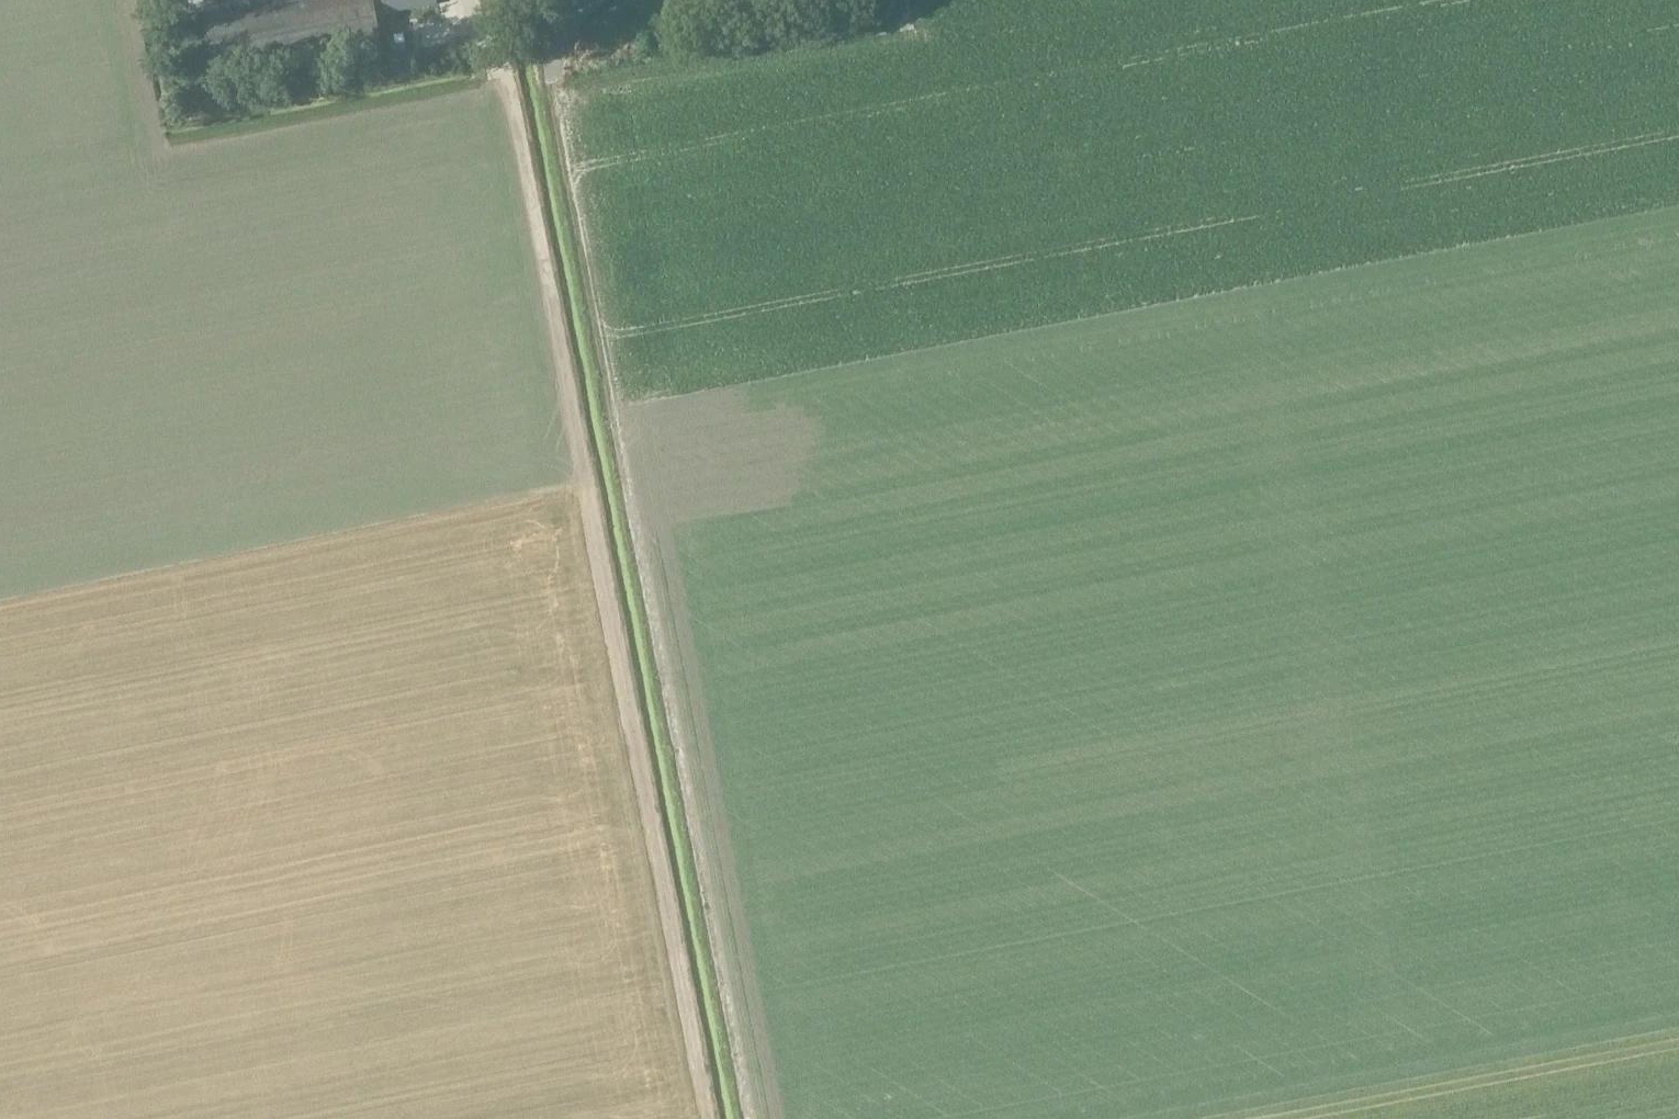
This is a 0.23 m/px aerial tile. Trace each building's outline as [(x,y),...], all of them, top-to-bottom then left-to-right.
[(383,56),(373,0),(318,0),(204,21),(217,88),(383,56)] [(439,6),(438,0),(381,0),(384,16),(439,6)]
